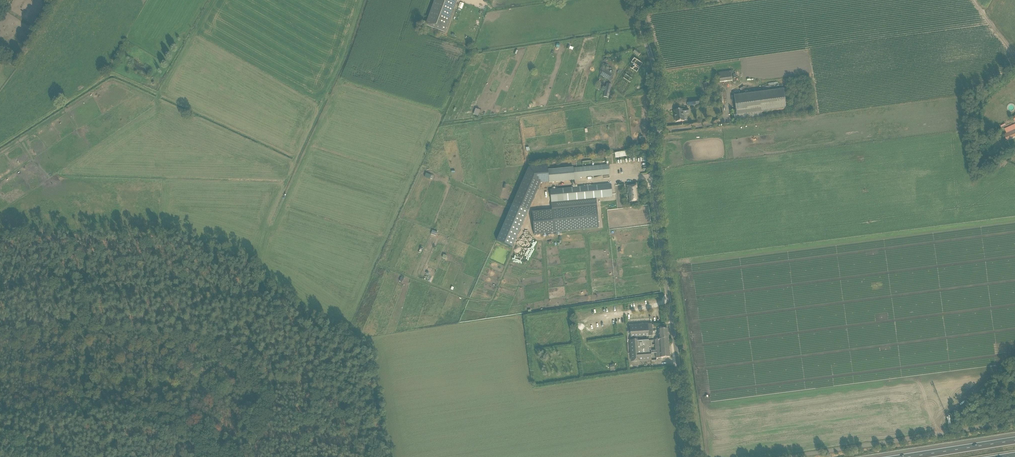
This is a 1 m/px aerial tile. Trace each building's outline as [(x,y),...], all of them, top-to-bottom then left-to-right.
[(426,25),(445,32),(457,0),(435,0),(426,25)] [(642,63),(634,58),(615,87),(623,93),(642,63)] [(601,75),(609,80),(613,73),(604,68),(601,75)] [(732,81),(730,71),(718,72),(720,82),(732,81)] [(607,83),(603,97),(608,98),(612,85),(607,83)] [(736,110),(733,111),(735,121),(762,117),(761,112),(789,109),(787,89),(734,95),(736,110)] [(687,120),(686,114),(689,113),(688,109),(683,109),(674,110),(675,118),(674,118),(675,121),(676,121),(676,122),(684,121),(684,120),(687,120)] [(1011,125),(1013,130),(1004,134),(1007,140),(1014,137),(1014,123),(1011,125)] [(529,165),(523,181),(538,188),(541,181),(549,181),(548,170),(547,164),(529,165)] [(609,165),(579,168),(573,169),(573,168),(548,170),(549,181),(549,182),(579,180),(579,178),(610,174),(609,165)] [(523,181),(516,195),(532,202),(538,188),(523,181)] [(553,210),(533,212),(535,234),(555,232),(599,228),(596,198),(612,196),(611,184),(567,189),(551,190),(552,203),(553,210)] [(636,185),(627,186),(629,202),(638,201),(636,185)] [(498,236),(514,243),(532,202),(516,195),(498,236)] [(498,236),(496,241),(512,248),(514,243),(498,236)] [(668,339),(659,339),(655,340),(655,350),(649,351),(649,340),(642,341),(642,336),(649,336),(648,324),(630,325),(631,337),(640,336),(640,341),(631,342),(632,360),(650,359),(649,353),(656,353),(656,358),(670,357),(668,339)] [(668,339),(668,329),(659,330),(659,339),(668,339)]
